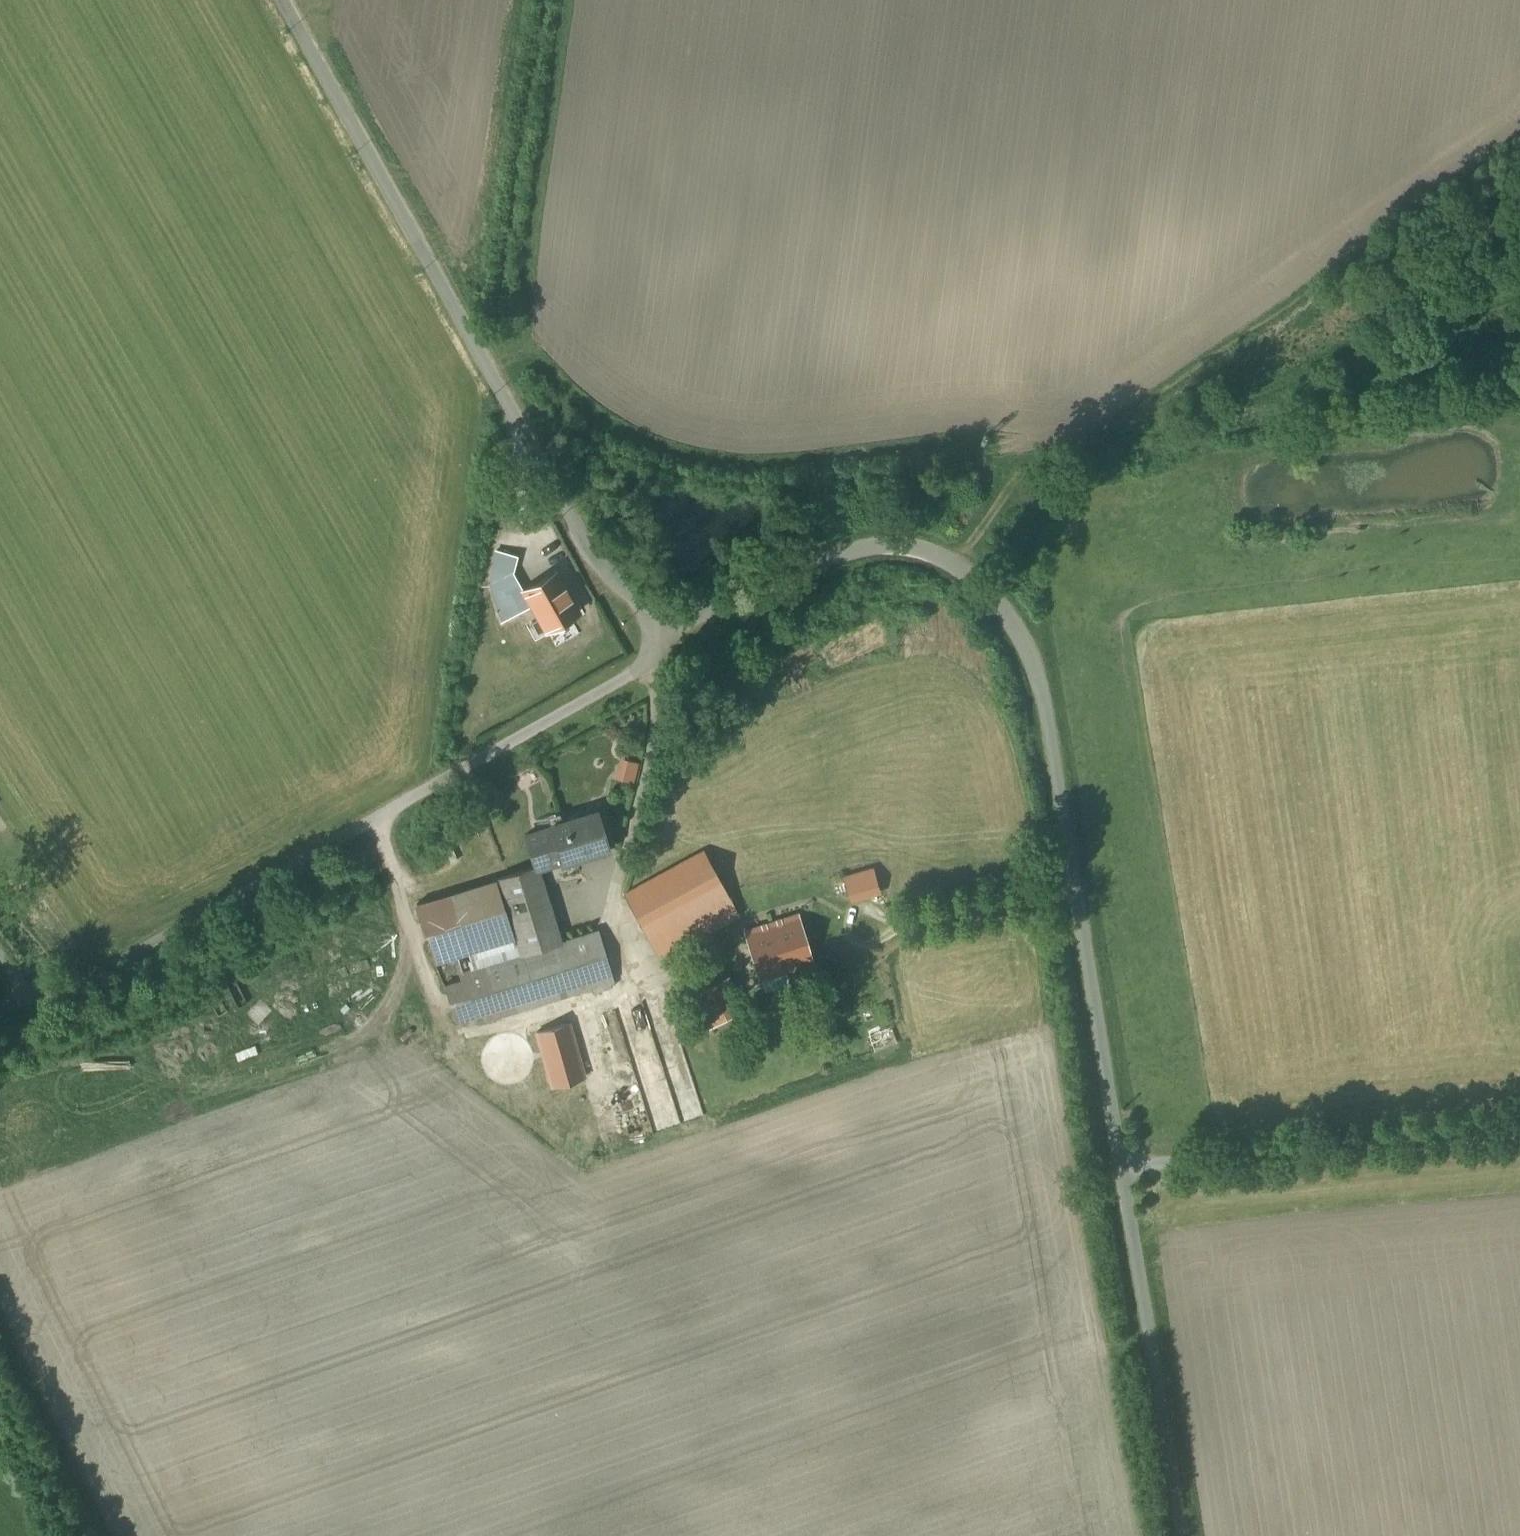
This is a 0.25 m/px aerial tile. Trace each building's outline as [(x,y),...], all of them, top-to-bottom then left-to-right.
[(518,555),(498,549),(492,582),(497,597),(516,586),(520,583),(514,572),(518,555)] [(556,573),(525,591),(520,583),(516,586),(523,609),(532,604),(547,629),(578,611),(556,573)] [(516,586),(497,597),(504,619),(523,609),(516,586)] [(637,762),(627,760),(622,779),(632,781),(637,762)] [(598,811),(550,826),(550,827),(560,859),(561,863),(610,847),(598,811)] [(550,827),(526,834),(535,866),(537,866),(537,867),(560,859),(550,827)] [(705,851),(626,895),(659,956),(738,913),(727,891),(705,851)] [(535,866),(499,878),(522,954),(561,942),(537,867),(537,866),(535,866)] [(876,868),(845,878),(852,901),(883,892),(876,868)] [(499,878),(450,893),(450,894),(418,903),(456,1022),(498,1013),(483,965),(522,954),(499,878)] [(800,914),(745,932),(759,978),(814,961),(800,914)] [(522,954),(483,965),(498,1013),(499,1015),(592,987),(594,992),(614,986),(612,981),(615,980),(600,930),(561,942),(522,954)] [(728,976),(689,997),(706,1029),(746,1008),(728,976)] [(568,1024),(539,1032),(554,1085),(583,1076),(568,1024)] [(505,1033),(501,1034),(497,1036),(494,1037),(491,1040),(488,1043),(486,1045),(485,1049),(484,1052),(483,1055),(483,1059),(483,1063),(484,1065),(485,1068),(486,1071),(488,1074),(491,1077),(495,1080),(500,1082),(504,1083),(509,1084),(515,1083),(519,1081),(522,1079),(526,1077),(528,1074),(530,1071),(532,1067),(533,1064),(533,1061),(533,1058),(533,1055),(533,1051),(532,1049),(530,1046),(529,1044),(528,1042),(525,1039),(520,1036),(516,1034),(512,1033),(508,1033),(505,1033)]
